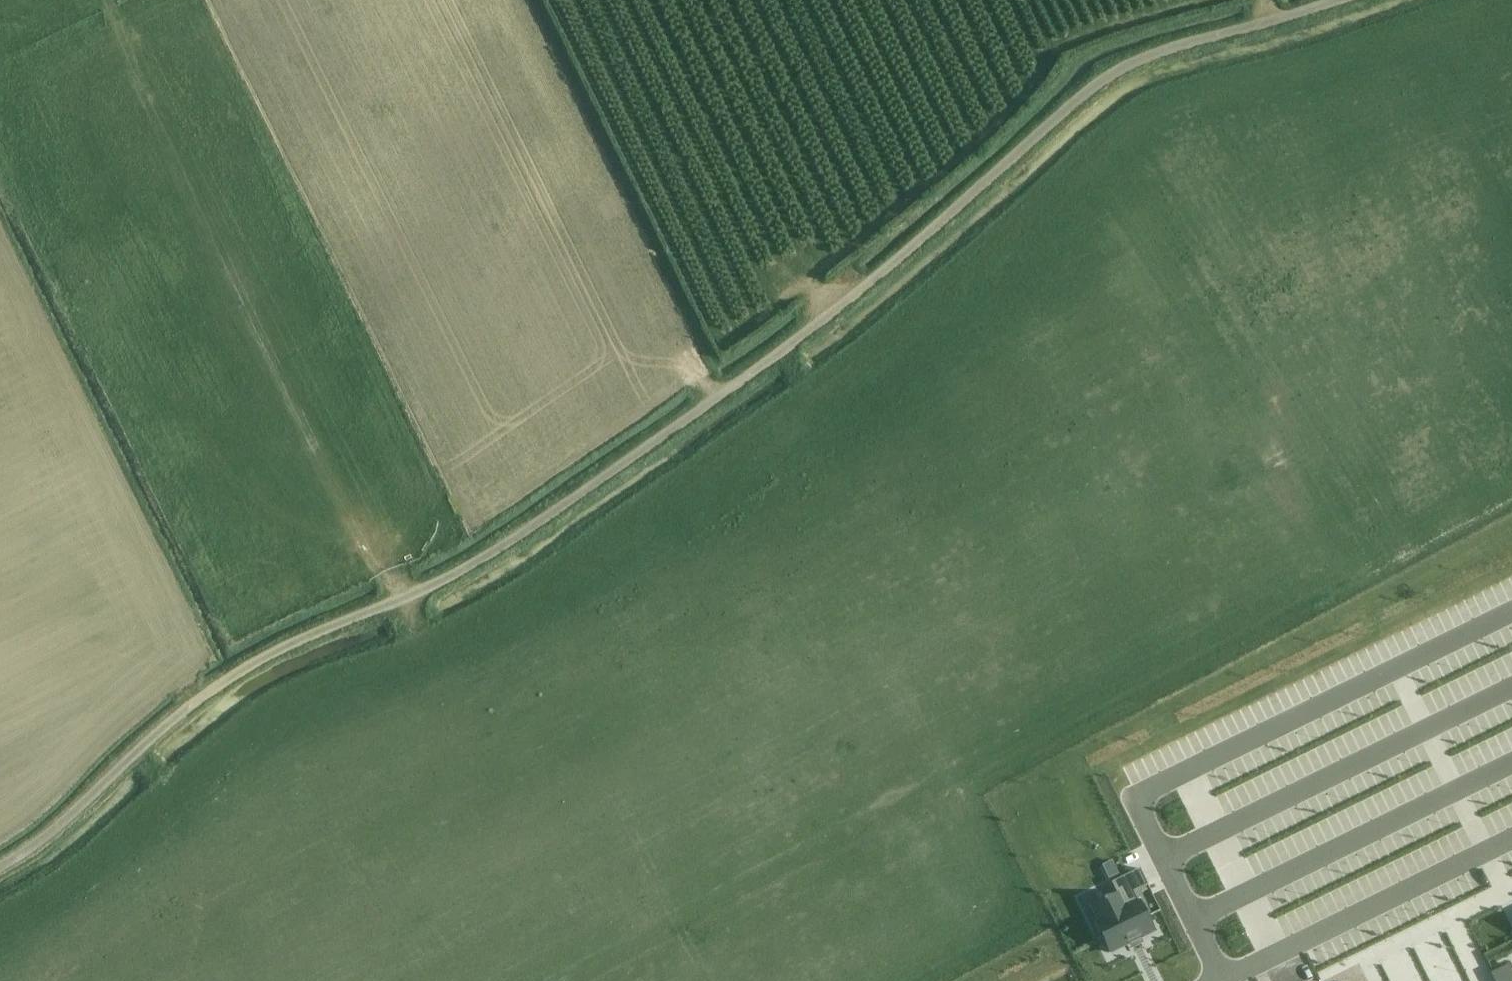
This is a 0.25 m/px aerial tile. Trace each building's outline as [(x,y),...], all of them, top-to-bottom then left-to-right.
[(1115,892),(1090,905),(1097,919),(1094,921),(1102,938),(1109,950),(1126,941),(1126,942),(1129,941),(1128,939),(1136,935),(1137,937),(1140,935),(1153,928),(1138,898),(1122,906),(1115,892)] [(1498,974),(1502,980),(1511,980),(1511,967),(1498,974)]
